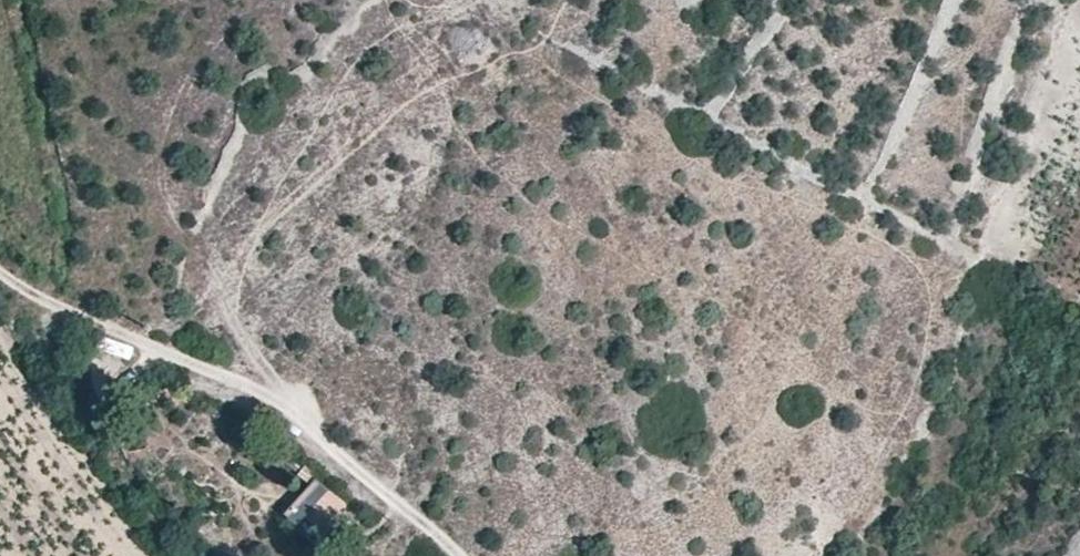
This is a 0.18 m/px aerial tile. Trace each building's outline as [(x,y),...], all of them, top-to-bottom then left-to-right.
[(321,531),(346,504),(330,489),(305,516),(321,531)]
